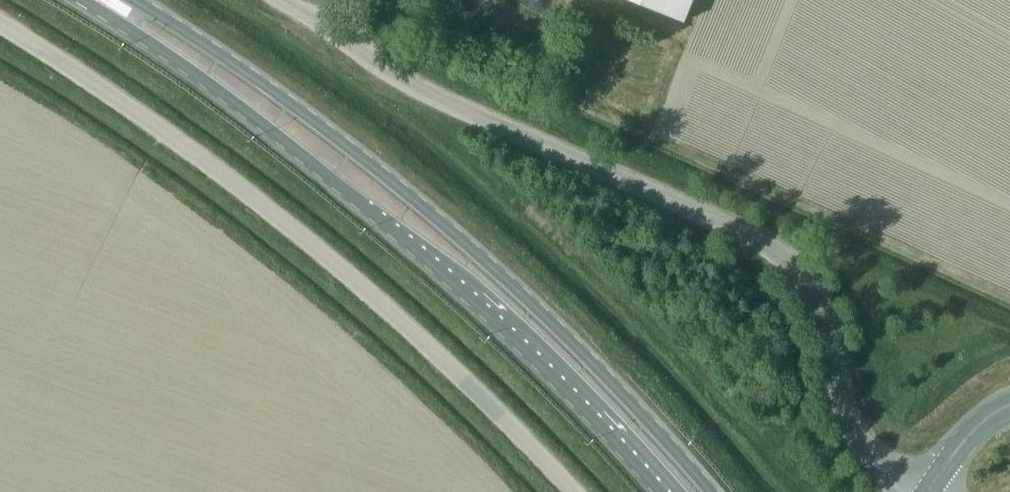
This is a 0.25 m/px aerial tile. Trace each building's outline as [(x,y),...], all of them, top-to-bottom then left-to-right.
[(684,21),(693,0),(632,0),(684,21)]
